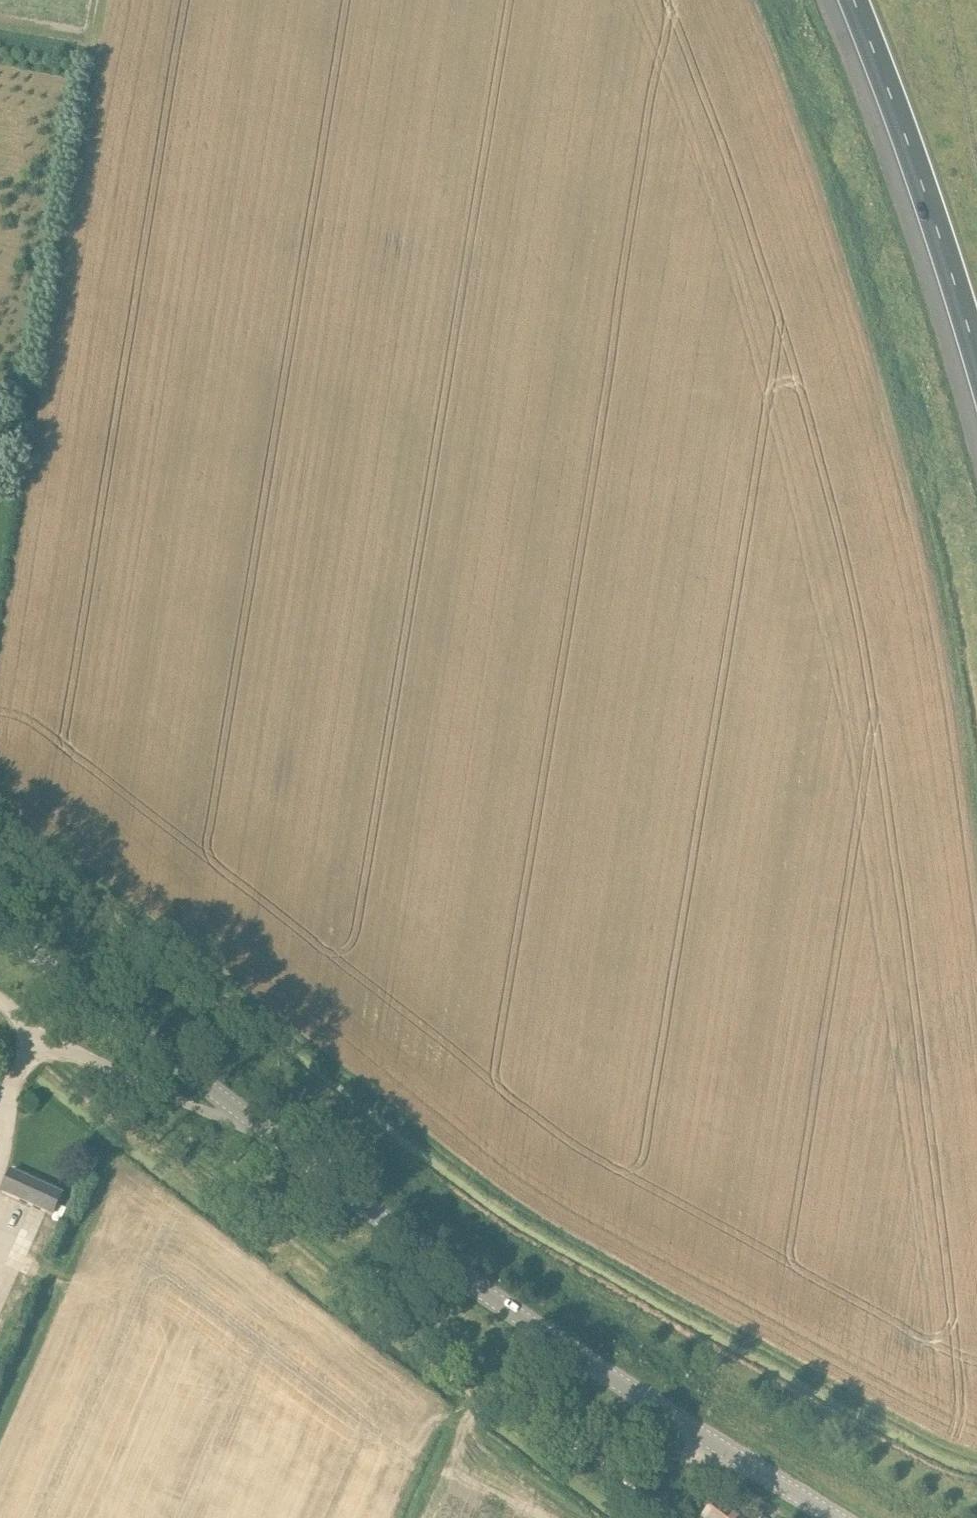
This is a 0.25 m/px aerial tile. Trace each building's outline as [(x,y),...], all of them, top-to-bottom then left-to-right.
[(2,1193),(54,1216),(67,1222),(76,1201),(63,1195),(11,1171),(2,1193)] [(576,1438),(569,1447),(581,1456),(588,1447),(576,1438)] [(639,1514),(644,1517),(651,1517),(657,1511),(648,1503),(639,1514)] [(718,1503),(706,1517),(737,1517),(718,1503)]
